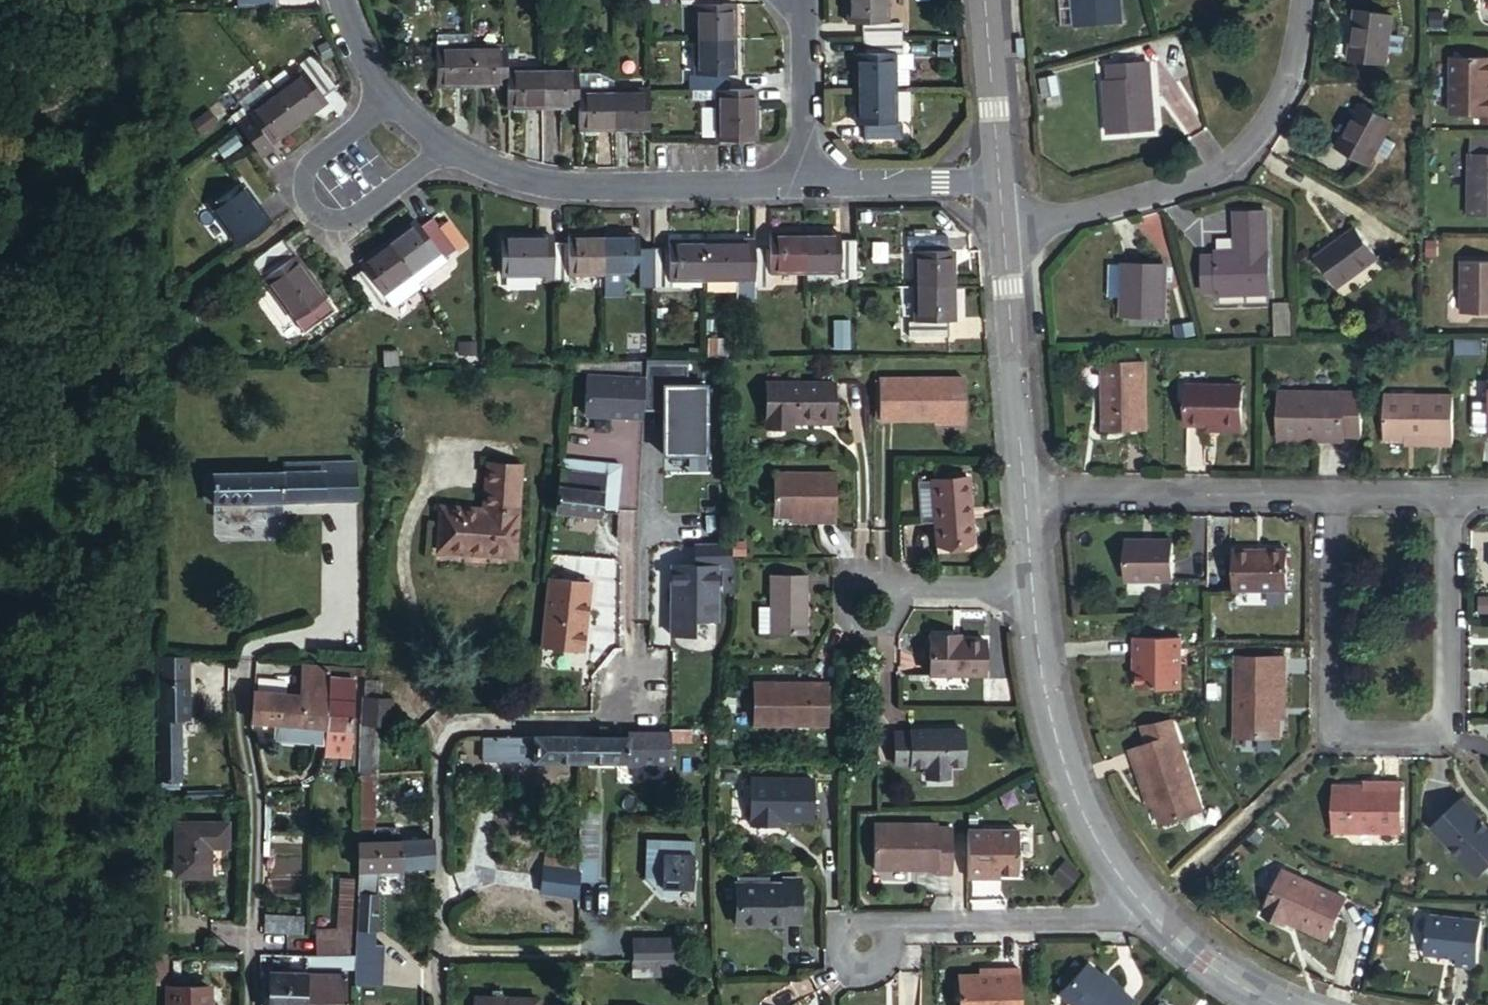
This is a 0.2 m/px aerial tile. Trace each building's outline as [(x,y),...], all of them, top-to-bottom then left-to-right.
[(279,0),(241,0),(241,13),(279,13),(279,0)] [(721,0),(679,0),(679,9),(699,9),(721,8),(721,0)] [(888,20),(887,0),(852,0),(852,20),(868,20),(888,20)] [(1078,12),(1120,9),(1122,9),(1121,0),(1077,0),(1078,12)] [(699,9),(700,41),(734,41),(733,8),(721,8),(699,9)] [(1122,24),(1120,9),(1078,12),(1079,26),(1122,24)] [(1398,18),(1361,13),(1355,62),(1392,67),(1398,18)] [(868,39),(906,38),(905,19),(888,20),(868,20),(868,39)] [(868,39),(869,56),(897,56),(906,56),(906,38),(868,39)] [(734,41),(700,41),(700,76),(729,75),(734,75),(734,41)] [(443,80),(473,80),(472,42),(443,43),(443,80)] [(472,42),(473,80),(509,79),(509,69),(508,42),(472,42)] [(861,89),(897,89),(897,56),(869,56),(860,57),(861,89)] [(1453,60),(1452,116),(1487,117),(1487,61),(1453,60)] [(293,71),(301,81),(318,103),(330,94),(306,61),(293,71)] [(1113,67),(1115,81),(1151,79),(1150,65),(1113,67)] [(579,67),(543,68),(543,106),(580,105),(580,89),(579,67)] [(509,69),(509,79),(510,107),(543,106),(543,68),(509,69)] [(729,75),(700,76),(690,76),(691,93),(720,92),(730,92),(729,75)] [(1151,79),(1115,81),(1111,81),(1118,132),(1158,130),(1154,78),(1151,79)] [(301,81),(276,100),(297,128),(322,109),(318,103),(301,81)] [(650,88),(614,89),(615,127),(651,126),(650,88)] [(614,89),(580,89),(580,105),(580,128),(615,127),(614,89)] [(898,121),(897,89),(861,89),(861,122),(871,121),(898,121)] [(759,142),(758,91),(730,92),(720,92),(721,143),(759,142)] [(297,128),(276,100),(249,120),(266,142),(270,148),(297,128)] [(1392,126),(1362,109),(1338,152),(1369,170),(1392,126)] [(226,122),(250,154),(266,142),(249,120),(241,110),(226,122)] [(898,121),(871,121),(871,137),(907,137),(907,121),(898,121)] [(1471,139),(1471,159),(1487,159),(1487,139),(1471,139)] [(1471,159),(1471,222),(1487,222),(1487,159),(1471,159)] [(246,251),(275,229),(246,190),(217,211),(246,251)] [(1148,249),(1172,241),(1161,211),(1137,220),(1148,249)] [(1244,235),(1271,235),(1272,216),(1244,216),(1244,235)] [(429,224),(416,234),(434,258),(440,265),(453,256),(429,224)] [(412,229),(386,249),(407,278),(434,258),(416,234),(412,229)] [(1385,261),(1362,231),(1321,259),(1345,290),(1385,261)] [(840,232),(807,233),(807,268),(840,267),(840,239),(840,232)] [(807,268),(807,233),(774,234),(774,247),(775,268),(807,268)] [(639,235),(606,236),(607,271),(640,270),(639,248),(639,235)] [(1271,256),(1271,235),(1244,235),(1244,256),(1271,256)] [(554,244),(554,236),(505,237),(505,272),(555,271),(554,244)] [(607,271),(606,236),(572,236),(573,244),(573,272),(607,271)] [(912,254),(920,254),(948,254),(948,237),(911,237),(912,254)] [(756,239),(706,241),(707,274),(757,273),(756,247),(756,239)] [(840,239),(840,267),(841,278),(859,278),(858,239),(840,239)] [(671,241),(671,248),(672,275),(707,274),(706,241),(671,241)] [(328,298),(289,244),(259,267),(299,320),(328,298)] [(555,271),(555,284),(573,283),(573,272),(573,244),(554,244),(555,271)] [(756,247),(757,273),(757,287),(775,287),(775,268),(774,247),(756,247)] [(639,248),(640,270),(640,288),(659,288),(658,248),(639,248)] [(658,248),(659,288),(672,288),(672,275),(671,248),(658,248)] [(407,278),(386,249),(360,268),(364,273),(382,296),(407,278)] [(920,254),(920,288),(956,288),(955,254),(948,254),(920,254)] [(1210,295),(1225,295),(1224,256),(1210,256),(1210,295)] [(1276,256),(1271,256),(1244,256),(1224,256),(1225,295),(1275,295),(1276,256)] [(1464,267),(1464,320),(1487,320),(1487,267),(1464,267)] [(1168,271),(1130,271),(1131,320),(1169,320),(1168,271)] [(351,283),(374,313),(387,303),(382,296),(364,273),(351,283)] [(956,288),(920,288),(921,320),(948,320),(956,320),(956,288)] [(948,320),(921,320),(912,320),(912,336),(948,336),(948,320)] [(586,374),(584,419),(641,420),(642,409),(663,410),(662,454),(706,456),(708,383),(688,383),(689,360),(644,359),(644,376),(586,374)] [(1149,364),(1111,365),(1111,389),(1107,389),(1108,432),(1150,431),(1149,364)] [(1191,422),(1214,422),(1246,422),(1247,383),(1191,383),(1191,422)] [(771,431),(791,431),(791,420),(837,419),(837,384),(771,385),(771,431)] [(962,386),(876,386),(877,427),(961,427),(962,386)] [(1365,438),(1365,395),(1283,395),(1283,441),(1306,441),(1317,440),(1318,445),(1347,444),(1347,437),(1365,438)] [(1458,449),(1458,400),(1389,400),(1388,443),(1410,443),(1438,443),(1438,449),(1458,449)] [(1478,407),(1478,433),(1482,438),(1487,438),(1487,407),(1478,407)] [(791,420),(791,431),(797,431),(797,426),(837,424),(837,419),(791,420)] [(447,512),(445,534),(451,534),(450,551),(519,556),(528,468),(493,466),(489,514),(447,512)] [(330,500),(329,471),(218,472),(220,502),(330,500)] [(360,471),(329,471),(330,500),(361,500),(360,471)] [(623,477),(563,472),(561,513),(605,515),(607,512),(620,513),(623,477)] [(969,501),(973,501),(973,477),(935,479),(937,543),(974,542),(973,518),(969,518),(969,501)] [(773,525),(791,524),(818,524),(818,531),(836,531),(836,482),(774,481),(773,525)] [(1175,542),(1129,542),(1129,582),(1175,582),(1175,542)] [(717,620),(717,562),(729,562),(729,546),(690,546),(690,558),(667,558),(667,633),(697,633),(697,620),(717,620)] [(1292,549),(1238,549),(1239,590),(1292,590),(1292,549)] [(555,580),(549,648),(592,652),(598,583),(555,580)] [(758,644),(806,644),(806,585),(771,585),(771,617),(758,617),(758,644)] [(1184,689),(1184,638),(1138,638),(1137,657),(1141,657),(1141,689),(1184,689)] [(985,647),(961,647),(955,647),(954,642),(930,642),(932,681),(985,681),(985,647)] [(196,658),(165,656),(165,680),(195,680),(196,658)] [(1286,737),(1285,717),(1285,677),(1292,677),(1291,657),(1240,656),(1241,738),(1286,737)] [(335,668),(335,665),(306,663),(306,670),(335,672),(335,668)] [(358,668),(335,668),(335,672),(335,679),(357,680),(358,668)] [(335,672),(306,670),(305,680),(335,681),(335,679),(335,672)] [(335,681),(333,726),(355,727),(357,727),(359,680),(357,680),(335,679),(335,681)] [(195,680),(165,680),(165,720),(186,720),(186,717),(195,717),(195,680)] [(305,680),(305,695),(304,724),(333,726),(335,681),(305,680)] [(387,685),(371,684),(371,699),(386,700),(387,685)] [(826,692),(753,692),(753,733),(826,733),(826,692)] [(305,695),(257,693),(256,721),(304,724),(305,695)] [(370,727),(385,727),(395,727),(397,700),(386,700),(371,699),(370,727)] [(1181,734),(1176,719),(1144,725),(1152,745),(1181,734)] [(185,779),(186,720),(165,720),(165,779),(185,779)] [(333,726),(332,741),(355,743),(355,727),(333,726)] [(368,772),(384,772),(385,727),(370,727),(368,772)] [(505,760),(592,760),(592,733),(493,733),(493,754),(505,754),(505,760)] [(592,733),(592,760),(652,759),(652,734),(592,733)] [(1181,734),(1152,745),(1134,751),(1140,768),(1145,767),(1159,806),(1167,826),(1209,810),(1181,734)] [(926,781),(948,780),(948,776),(963,775),(963,739),(911,739),(910,741),(895,741),(895,774),(910,774),(911,775),(926,774),(926,781)] [(1145,767),(1140,768),(1154,808),(1159,806),(1145,767)] [(382,828),(384,772),(368,772),(366,827),(382,828)] [(948,788),(948,780),(926,781),(926,788),(948,788)] [(1384,785),(1367,785),(1335,785),(1336,831),(1404,831),(1403,781),(1385,781),(1384,785)] [(772,824),(784,824),(813,824),(813,784),(753,784),(753,830),(772,830),(772,824)] [(1463,797),(1435,826),(1480,873),(1487,865),(1487,823),(1463,797)] [(591,805),(588,805),(585,854),(605,854),(606,807),(602,806),(601,831),(589,831),(591,805)] [(602,806),(591,805),(589,831),(601,831),(602,806)] [(213,874),(214,842),(213,818),(181,819),(183,874),(213,874)] [(213,818),(214,842),(232,842),(230,818),(213,818)] [(384,828),(382,828),(366,827),(366,839),(384,839),(384,828)] [(384,839),(408,839),(407,827),(384,828),(384,839)] [(935,830),(874,831),(874,875),(909,875),(910,872),(934,872),(934,879),(949,879),(949,835),(935,835),(935,830)] [(692,836),(643,836),(643,883),(691,883),(692,836)] [(1014,836),(965,837),(965,886),(982,885),(982,880),(1015,881),(1014,836)] [(439,866),(439,838),(408,839),(408,866),(439,866)] [(408,866),(408,839),(384,839),(366,839),(365,867),(381,866),(400,866),(408,866)] [(580,910),(582,864),(551,863),(550,909),(580,910)] [(366,891),(381,891),(381,873),(381,866),(365,867),(364,891),(366,891)] [(1287,923),(1288,920),(1290,915),(1331,933),(1347,897),(1286,869),(1265,913),(1287,923)] [(359,876),(346,877),(344,927),(325,927),(325,949),(359,949),(359,876)] [(803,925),(802,883),(787,884),(787,887),(740,888),(740,927),(772,928),(772,925),(803,925)] [(366,929),(380,929),(381,891),(366,891),(366,929)] [(308,914),(273,914),(273,926),(308,927),(308,914)] [(1478,967),(1483,919),(1429,914),(1426,954),(1457,956),(1457,966),(1478,967)] [(1290,915),(1288,920),(1328,938),(1331,933),(1290,915)] [(577,936),(578,919),(566,919),(566,936),(577,936)] [(363,929),(361,982),(382,982),(383,942),(380,942),(380,929),(366,929),(363,929)] [(674,954),(674,933),(629,934),(629,955),(674,954)] [(312,974),(295,974),(295,958),(283,959),(282,1004),(312,1004),(312,974)] [(693,961),(632,961),(633,977),(693,976),(693,961)] [(1058,989),(1064,996),(1083,975),(1076,969),(1058,989)] [(1064,996),(1060,1001),(1065,1004),(1132,1004),(1123,997),(1120,1000),(1087,970),(1083,975),(1064,996)] [(353,974),(312,974),(312,1004),(352,1004),(353,974)] [(1002,976),(1002,983),(980,982),(960,983),(960,1004),(1020,1004),(1019,976),(1002,976)] [(174,987),(174,1004),(215,1004),(215,989),(174,987)] [(489,997),(489,1004),(548,1004),(548,999),(489,997)]
